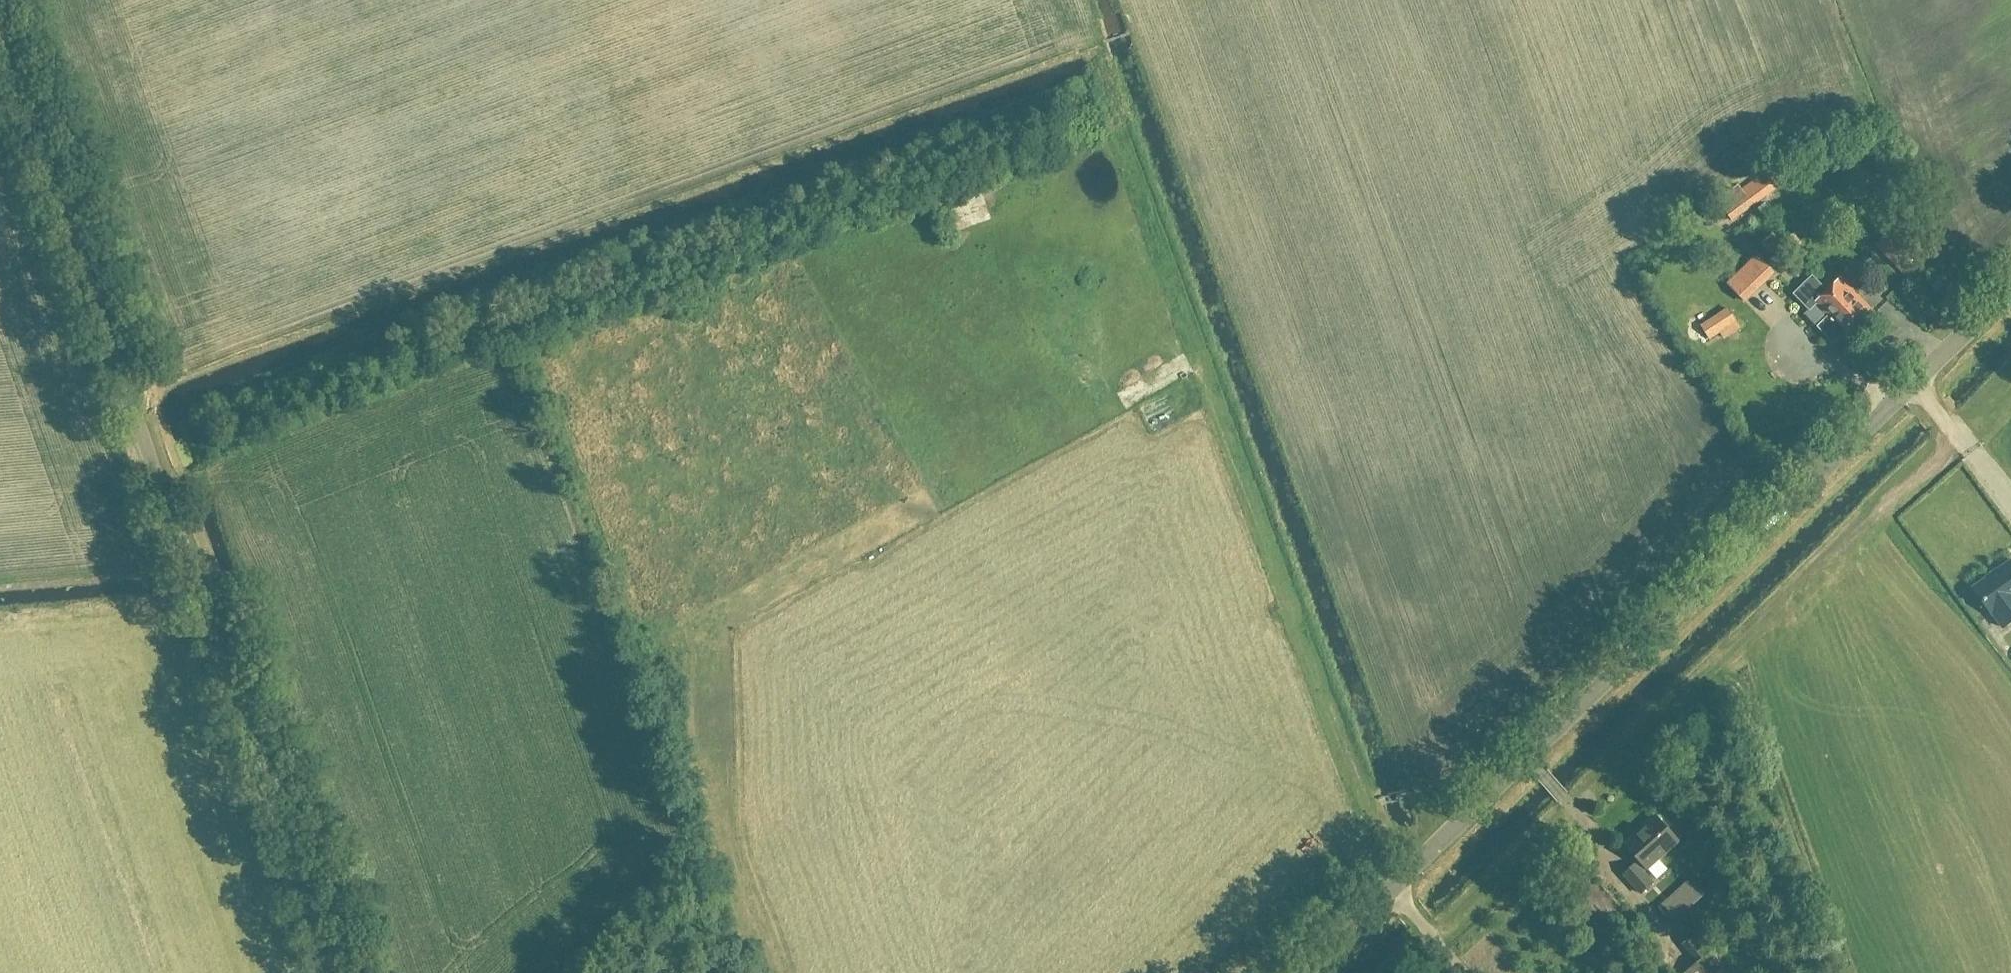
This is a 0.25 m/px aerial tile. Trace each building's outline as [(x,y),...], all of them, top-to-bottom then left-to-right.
[(1835,157),(1838,163),(1850,157),(1848,151),(1835,157)] [(1744,189),(1741,191),(1752,205),(1771,190),(1760,176),(1750,184),(1745,178),(1739,183),(1744,189)] [(1733,220),(1752,205),(1741,191),(1722,205),(1733,220)] [(1922,259),(1903,239),(1888,254),(1907,274),(1922,259)] [(1757,255),(1727,284),(1744,302),(1774,274),(1757,255)] [(1826,290),(1839,303),(1840,303),(1848,311),(1847,313),(1861,326),(1874,313),(1839,277),(1826,290)] [(1846,340),(1861,326),(1847,313),(1848,311),(1840,303),(1839,303),(1826,290),(1825,291),(1812,278),(1793,296),(1809,313),(1814,308),(1826,320),(1817,329),(1832,345),(1835,345),(1843,337),(1846,340)] [(1991,615),(2002,630),(2010,623),(2010,562),(2010,560),(1971,589),(1991,615)] [(1635,864),(1642,873),(1677,842),(1655,816),(1623,844),(1638,861),(1635,864)] [(1642,873),(1635,864),(1634,864),(1622,874),(1639,893),(1651,883),(1642,873)] [(1682,904),(1670,913),(1680,926),(1692,917),(1682,904)] [(1684,972),(1741,972),(1717,945),(1684,972)]
